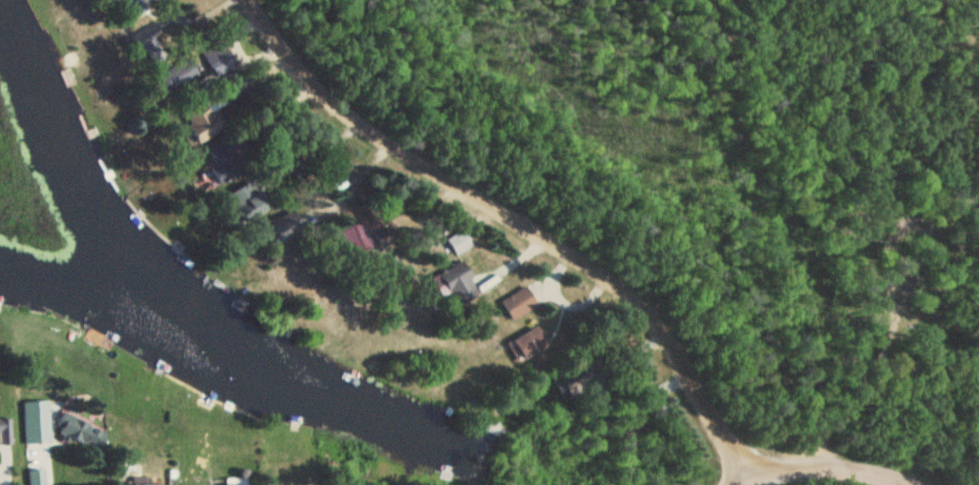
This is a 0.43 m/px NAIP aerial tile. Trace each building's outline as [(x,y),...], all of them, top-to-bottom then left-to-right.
[(236,66),(225,50),(207,62),(218,78),(236,66)] [(172,92),(200,73),(189,58),(162,76),(172,92)] [(226,131),(217,110),(226,107),(220,94),(205,100),(209,111),(187,121),(197,144),(226,131)] [(205,153),(220,185),(249,171),(234,139),(205,153)] [(234,194),(240,202),(244,198),(238,191),(234,194)] [(443,298),(452,294),(457,307),(480,296),(464,263),(433,277),(443,298)] [(538,306),(525,287),(500,304),(514,323),(538,306)] [(513,344),(527,362),(550,345),(536,327),(513,344)] [(560,396),(593,389),(590,376),(558,384),(560,396)] [(101,451),(110,428),(65,411),(56,434),(101,451)] [(51,445),(51,423),(26,423),(26,445),(51,445)]
